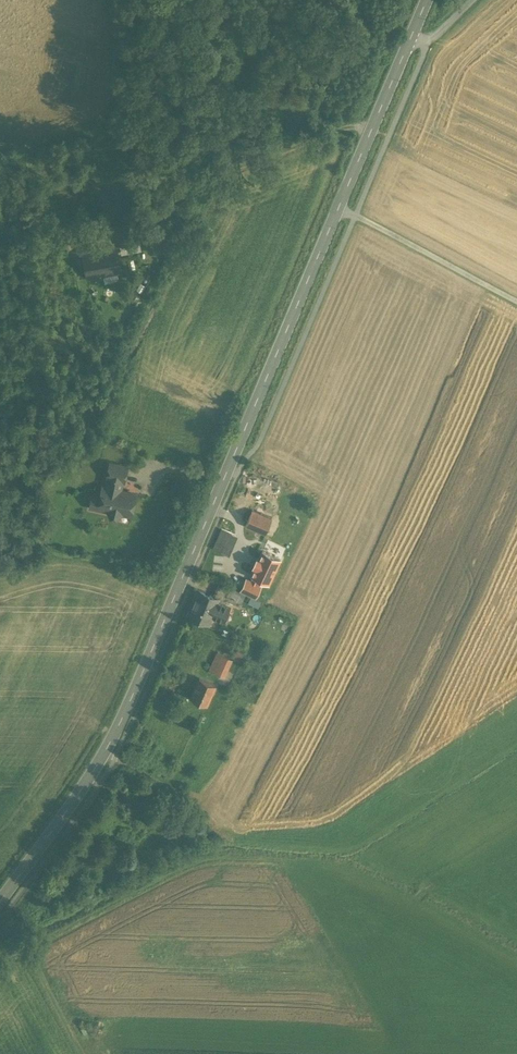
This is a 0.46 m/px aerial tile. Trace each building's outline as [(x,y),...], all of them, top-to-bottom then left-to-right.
[(115,247),(83,253),(88,277),(120,270),(115,247)] [(95,462),(85,466),(89,477),(100,473),(95,462)] [(129,467),(108,462),(100,498),(92,496),(89,510),(128,519),(134,494),(123,491),(129,467)] [(80,481),(89,477),(85,466),(76,469),(80,481)] [(255,513),(256,511),(253,510),(260,493),(241,485),(230,512),(249,519),(252,512),(255,513)] [(281,497),(270,492),(268,498),(278,502),(281,497)] [(252,512),(249,519),(246,527),(265,534),(272,518),(256,511),(255,513),(252,512)] [(234,535),(222,529),(214,548),(226,553),(234,535)] [(280,559),(263,550),(259,558),(257,556),(252,566),(255,567),(251,575),(253,576),(258,578),(269,583),(280,559)] [(240,590),(255,598),(261,585),(257,582),(251,580),(246,577),(240,590)] [(245,595),(231,588),(226,600),(240,606),(245,595)] [(220,599),(198,589),(187,614),(210,623),(213,616),(221,619),(224,611),(226,612),(228,606),(218,601),(220,599)] [(261,602),(251,597),(248,603),(258,607),(261,602)] [(243,652),(238,650),(233,659),(239,660),(243,652)] [(218,651),(210,670),(220,674),(227,656),(218,651)] [(199,677),(190,697),(207,704),(215,684),(199,677)]
